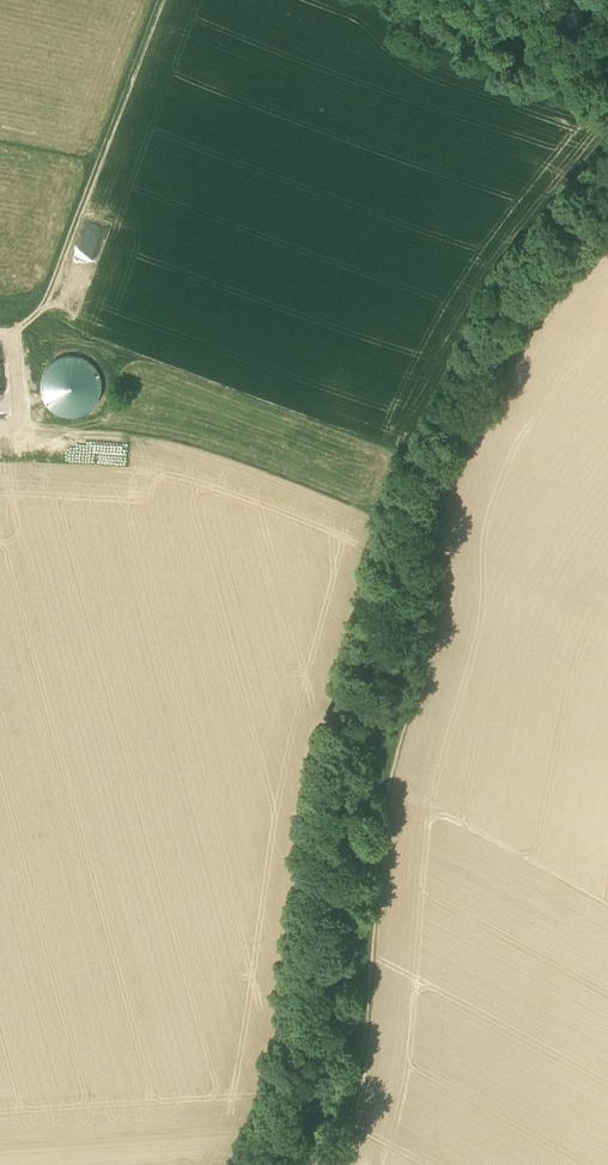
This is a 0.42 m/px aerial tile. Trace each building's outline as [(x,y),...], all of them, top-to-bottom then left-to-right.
[(46,401),(54,409),(63,414),(73,415),(82,413),(90,408),(97,401),(101,392),(102,383),(100,374),(95,365),(88,359),(79,355),(69,354),(59,357),(50,363),(44,371),(41,382),(42,392),(46,401)]
